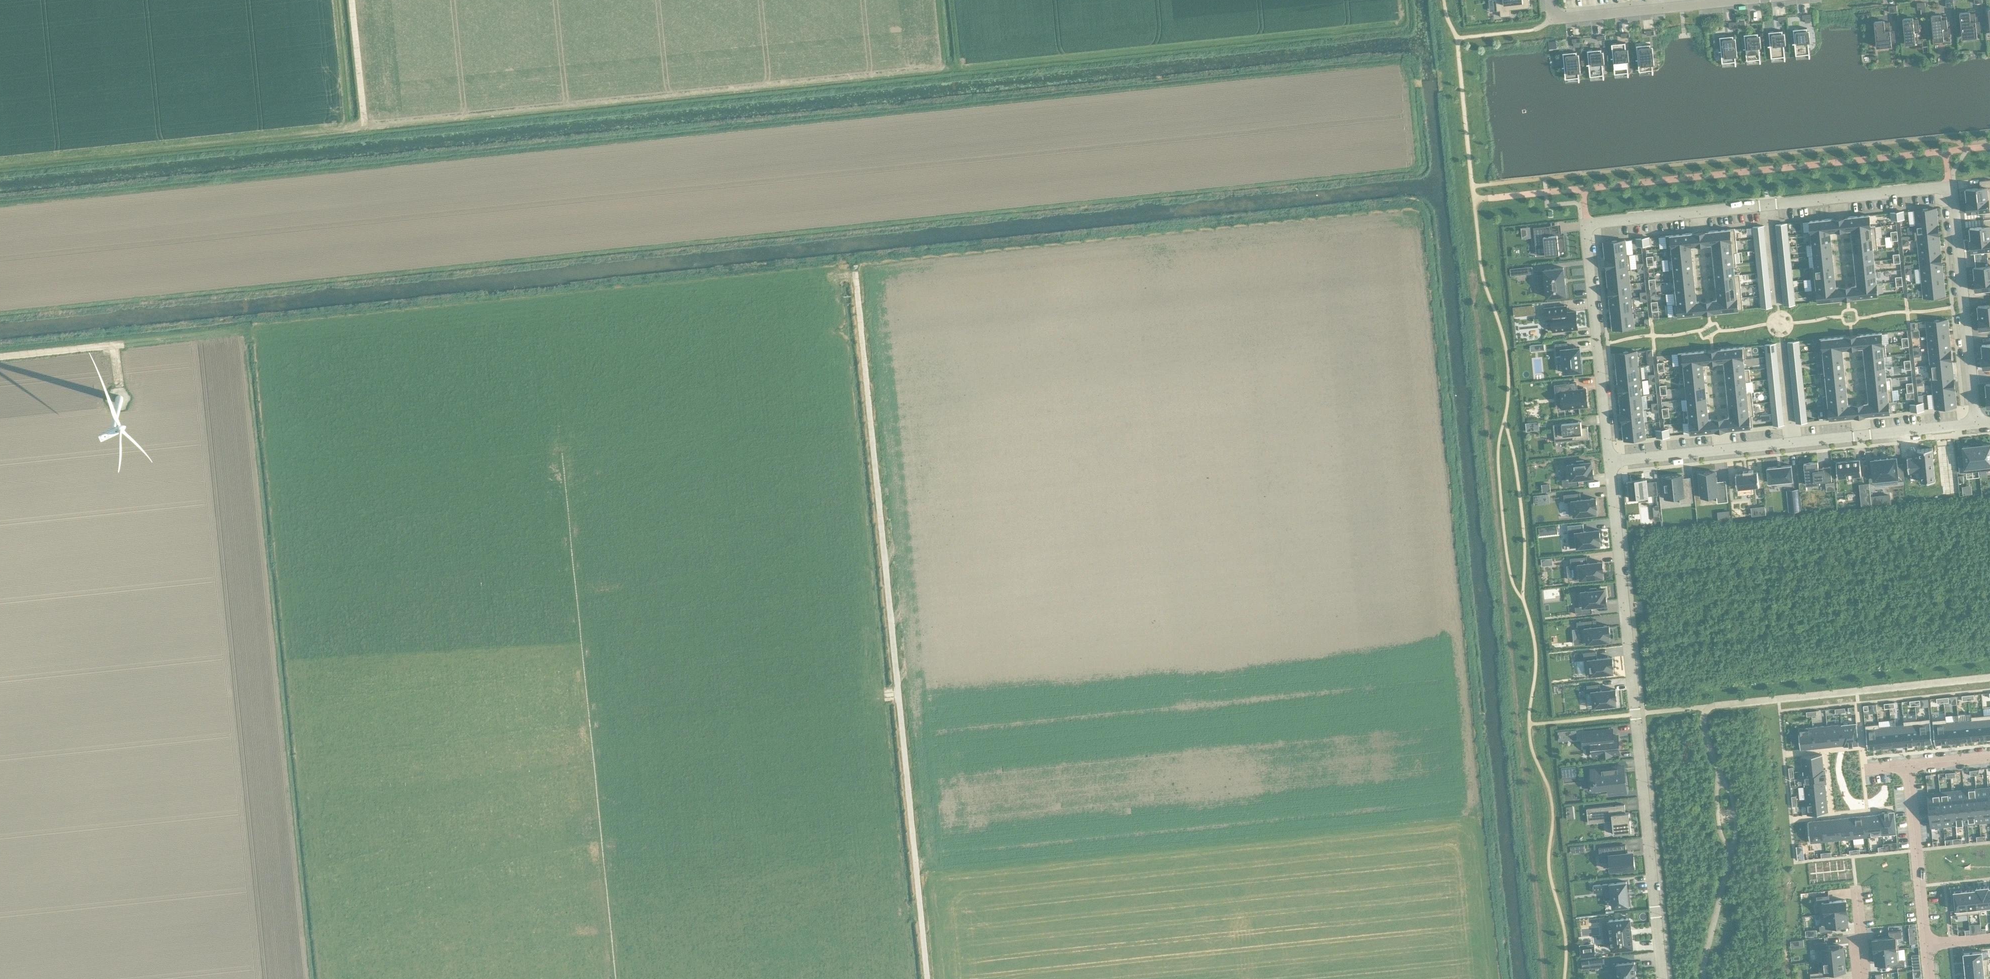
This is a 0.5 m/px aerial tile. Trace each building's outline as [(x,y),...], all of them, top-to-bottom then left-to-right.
[(1492,0),(1496,0),(1497,11),(1500,11),(1500,17),(1510,16),(1510,10),(1529,8),(1529,0),(1492,0)] [(1959,12),(1962,34),(1961,34),(1961,39),(1977,37),(1976,34),(1980,33),(1979,21),(1977,22),(1977,16),(1975,17),(1974,13),(1969,14),(1969,11),(1959,12)] [(1946,16),(1941,17),(1941,14),(1931,15),(1933,37),(1932,37),(1933,41),(1943,40),(1943,37),(1950,36),(1949,28),(1947,28),(1946,16)] [(1902,18),(1905,40),(1904,40),(1905,44),(1915,43),(1915,40),(1917,40),(1916,32),(1919,32),(1918,19),(1913,20),(1912,17),(1902,18)] [(1894,30),(1892,30),(1891,24),(1889,24),(1889,22),(1884,22),(1884,20),(1874,21),(1876,44),(1876,47),(1891,46),(1891,42),(1895,42),(1894,30)] [(1808,42),(1810,42),(1809,31),(1807,31),(1807,28),(1793,30),(1794,43),(1792,43),(1792,44),(1794,44),(1796,55),(1808,54),(1809,58),(1810,58),(1808,42)] [(1768,47),(1770,46),(1771,58),(1784,57),(1784,61),(1785,61),(1783,45),(1785,45),(1784,33),(1782,33),(1782,31),(1768,32),(1770,46),(1768,46),(1768,47)] [(1759,48),(1761,47),(1760,36),(1758,36),(1757,33),(1744,35),(1745,48),(1743,48),(1743,49),(1745,49),(1746,60),(1759,59),(1760,63),(1759,48)] [(1719,52),(1721,51),(1722,63),(1735,62),(1735,66),(1736,66),(1735,57),(1737,56),(1735,38),(1733,38),(1733,36),(1719,37),(1721,51),(1719,51),(1719,52)] [(1628,77),(1627,61),(1629,61),(1628,49),(1626,49),(1625,43),(1611,44),(1613,58),(1611,58),(1611,59),(1613,58),(1614,74),(1627,73),(1628,77)] [(1652,65),(1654,65),(1652,47),(1650,47),(1650,44),(1636,46),(1638,59),(1636,59),(1636,60),(1638,60),(1639,72),(1652,70),(1652,74),(1653,74),(1652,65)] [(1604,79),(1602,64),(1604,63),(1603,52),(1601,52),(1601,49),(1587,51),(1588,64),(1586,64),(1586,65),(1589,65),(1590,77),(1602,75),(1603,79),(1604,79)] [(1578,82),(1579,82),(1578,72),(1580,72),(1578,54),(1576,54),(1576,52),(1563,53),(1564,67),(1562,67),(1562,68),(1564,68),(1565,79),(1578,78),(1578,82)] [(1965,189),(1966,200),(1966,201),(1989,199),(1989,180),(1979,181),(1980,187),(1965,189)] [(1966,201),(1967,213),(1982,212),(1983,218),(1989,217),(1989,199),(1966,201)] [(1915,225),(1913,225),(1913,226),(1937,223),(1936,208),(1914,211),(1915,225)] [(1869,215),(1847,217),(1849,229),(1875,227),(1875,226),(1870,227),(1869,215)] [(1810,233),(1808,233),(1832,231),(1831,219),(1809,221),(1810,233)] [(1969,228),(1970,240),(1989,238),(1989,220),(1983,220),(1984,227),(1969,228)] [(1937,223),(1913,226),(1914,233),(1915,240),(1939,238),(1937,223)] [(1549,225),(1533,227),(1535,246),(1545,245),(1546,254),(1546,255),(1558,253),(1558,251),(1565,250),(1564,235),(1561,235),(1550,236),(1549,225)] [(1529,227),(1521,228),(1522,238),(1530,237),(1529,227)] [(1875,227),(1849,229),(1849,230),(1851,230),(1852,240),(1876,238),(1875,227)] [(1734,229),(1708,232),(1709,244),(1736,241),(1734,229)] [(1832,231),(1808,233),(1809,245),(1831,243),(1830,232),(1832,232),(1832,231)] [(1691,233),(1665,236),(1666,248),(1693,245),(1691,233)] [(1876,238),(1852,240),(1853,252),(1877,249),(1876,238)] [(1939,238),(1915,240),(1915,241),(1917,240),(1918,254),(1940,252),(1939,238)] [(1970,240),(1971,252),(1986,250),(1987,257),(1989,257),(1989,238),(1970,240)] [(1625,240),(1603,242),(1605,257),(1629,255),(1629,254),(1626,255),(1625,240)] [(1736,241),(1709,244),(1712,244),(1713,255),(1737,252),(1736,241)] [(1831,243),(1809,245),(1812,245),(1813,256),(1832,254),(1831,243)] [(1693,245),(1666,248),(1667,259),(1691,257),(1690,246),(1693,246),(1693,245)] [(1877,249),(1853,252),(1855,263),(1874,261),(1872,250),(1877,250),(1877,249)] [(1737,252),(1713,255),(1714,266),(1736,264),(1734,253),(1737,253),(1737,252)] [(1940,252),(1918,254),(1920,268),(1942,266),(1940,252)] [(1814,267),(1809,267),(1809,268),(1833,265),(1832,254),(1813,256),(1814,267)] [(1629,255),(1605,257),(1606,269),(1606,272),(1630,269),(1629,255)] [(1691,257),(1667,259),(1669,271),(1693,268),(1691,257)] [(1973,267),(1974,279),(1989,277),(1989,259),(1987,259),(1988,266),(1973,267)] [(1874,261),(1855,263),(1856,274),(1875,272),(1874,261)] [(1736,264),(1714,266),(1715,277),(1739,275),(1739,274),(1734,275),(1733,265),(1736,264)] [(1833,265),(1809,268),(1810,279),(1834,277),(1833,265)] [(1942,266),(1920,268),(1921,283),(1943,280),(1942,266)] [(1532,267),(1518,268),(1519,275),(1532,274),(1532,267)] [(1544,274),(1537,275),(1539,294),(1546,293),(1547,297),(1566,295),(1563,268),(1544,270),(1544,274)] [(1693,268),(1669,271),(1670,282),(1694,280),(1693,268)] [(1630,269),(1606,272),(1607,286),(1629,284),(1628,270),(1630,270),(1630,269)] [(1857,285),(1854,285),(1854,286),(1876,284),(1875,272),(1856,274),(1857,285)] [(1739,275),(1715,277),(1716,289),(1740,286),(1739,275)] [(1834,277),(1810,279),(1811,290),(1838,288),(1838,287),(1835,287),(1834,277)] [(1974,279),(1975,291),(1989,290),(1989,277),(1974,279)] [(1694,280),(1670,282),(1675,282),(1676,292),(1673,293),(1695,291),(1694,280)] [(1943,280),(1921,283),(1923,298),(1945,295),(1943,280)] [(1629,284),(1607,286),(1609,300),(1633,298),(1633,297),(1631,298),(1629,284)] [(1876,284),(1854,286),(1856,298),(1877,296),(1876,284)] [(1718,299),(1715,300),(1741,298),(1740,286),(1716,289),(1718,299)] [(1838,288),(1811,290),(1812,291),(1816,290),(1817,302),(1839,300),(1838,288)] [(1674,304),(1672,304),(1672,305),(1696,302),(1695,291),(1673,293),(1674,304)] [(1633,298),(1609,300),(1610,315),(1635,312),(1633,298)] [(1741,298),(1715,300),(1716,312),(1743,309),(1741,298)] [(1696,302),(1672,305),(1673,316),(1700,314),(1698,302),(1696,302)] [(1564,306),(1545,308),(1546,321),(1551,321),(1552,331),(1577,329),(1576,311),(1567,312),(1566,306),(1566,305),(1565,306),(1564,306)] [(1977,306),(1979,318),(1978,318),(1989,317),(1989,305),(1977,306)] [(1521,307),(1513,308),(1514,316),(1522,315),(1521,307)] [(1635,312),(1610,315),(1611,317),(1612,330),(1634,327),(1632,313),(1635,313),(1635,312)] [(1978,318),(1979,330),(1989,329),(1989,317),(1978,318)] [(1947,319),(1925,322),(1927,337),(1949,334),(1947,319)] [(1881,333),(1859,335),(1861,347),(1885,344),(1884,344),(1882,344),(1881,333)] [(1949,334),(1927,337),(1928,351),(1950,349),(1949,334)] [(1843,337),(1819,339),(1820,351),(1844,349),(1843,337)] [(1567,343),(1555,344),(1556,355),(1562,354),(1564,373),(1582,371),(1581,362),(1582,362),(1581,361),(1580,361),(1580,357),(1581,357),(1581,356),(1580,356),(1579,347),(1567,348),(1567,343)] [(1885,344),(1861,347),(1861,348),(1863,347),(1864,358),(1886,356),(1885,344)] [(1981,345),(1982,357),(1989,356),(1989,344),(1981,345)] [(1744,347),(1720,349),(1721,361),(1745,359),(1744,347)] [(1844,349),(1820,351),(1821,362),(1843,360),(1842,349),(1844,349)] [(1930,365),(1927,365),(1952,363),(1950,349),(1928,351),(1930,365)] [(1636,351),(1614,354),(1616,368),(1640,366),(1640,365),(1638,366),(1636,351)] [(1703,351),(1677,354),(1678,366),(1705,363),(1703,351)] [(1886,356),(1864,358),(1865,369),(1884,367),(1883,357),(1886,356)] [(1982,357),(1983,369),(1989,368),(1989,356),(1982,357)] [(1745,359),(1721,361),(1721,362),(1724,361),(1725,372),(1749,370),(1749,369),(1744,370),(1743,360),(1745,359)] [(1822,373),(1820,373),(1820,374),(1844,372),(1844,371),(1843,360),(1821,362),(1822,373)] [(1705,363),(1678,366),(1680,377),(1703,375),(1702,364),(1705,363)] [(1952,363),(1927,365),(1929,380),(1953,377),(1952,363)] [(1640,366),(1616,368),(1617,383),(1642,380),(1641,373),(1640,366)] [(1884,367),(1865,369),(1867,381),(1890,378),(1885,378),(1884,367)] [(1749,370),(1725,372),(1726,384),(1750,381),(1749,370)] [(1844,372),(1820,374),(1821,385),(1845,383),(1844,372)] [(1703,375),(1680,377),(1680,378),(1684,377),(1686,388),(1705,386),(1703,375)] [(1953,377),(1929,380),(1931,380),(1933,394),(1955,392),(1953,377)] [(1890,378),(1867,381),(1868,392),(1892,390),(1890,378)] [(1642,380),(1617,383),(1619,397),(1643,394),(1642,387),(1642,380)] [(1750,381),(1726,384),(1727,395),(1751,393),(1751,392),(1746,392),(1745,382),(1750,382),(1750,381)] [(1576,383),(1554,385),(1556,399),(1561,398),(1562,409),(1587,406),(1585,389),(1577,390),(1576,383)] [(1845,383),(1821,385),(1821,386),(1824,386),(1825,396),(1822,396),(1822,397),(1846,394),(1845,383)] [(1705,386),(1686,388),(1686,394),(1687,399),(1706,397),(1705,386)] [(1869,403),(1866,403),(1866,404),(1893,401),(1892,390),(1868,392),(1869,403)] [(1955,392),(1933,394),(1934,409),(1956,406),(1955,392)] [(1751,393),(1727,395),(1729,406),(1752,404),(1752,398),(1751,393)] [(1643,394),(1619,397),(1620,411),(1642,409),(1641,395),(1643,395),(1643,394)] [(1846,394),(1822,397),(1824,408),(1850,405),(1847,405),(1846,394)] [(1688,410),(1683,410),(1683,411),(1707,409),(1706,397),(1687,399),(1688,410)] [(1893,401),(1866,404),(1868,415),(1889,413),(1888,402),(1893,401)] [(1730,417),(1727,417),(1727,418),(1754,415),(1753,410),(1752,404),(1729,406),(1730,417)] [(1850,405),(1824,408),(1825,420),(1851,417),(1850,405)] [(1642,409),(1620,411),(1622,426),(1644,424),(1642,409)] [(1707,409),(1683,411),(1684,422),(1711,420),(1711,419),(1708,419),(1707,409)] [(1754,415),(1727,418),(1728,430),(1752,427),(1751,416),(1754,416),(1754,415)] [(1711,420),(1684,422),(1684,423),(1689,422),(1690,434),(1712,431),(1711,420)] [(1578,422),(1553,424),(1555,442),(1588,439),(1587,427),(1581,428),(1581,422),(1580,422),(1578,422)] [(1644,424),(1622,426),(1623,441),(1645,438),(1644,424)] [(1963,456),(1957,457),(1959,473),(1966,472),(1966,471),(1979,470),(1976,443),(1976,445),(1971,446),(1962,447),(1963,456)] [(1976,443),(1979,470),(1989,469),(1989,444),(1982,445),(1977,445),(1977,443),(1976,443)] [(1918,457),(1907,459),(1908,473),(1920,471),(1921,481),(1935,480),(1931,448),(1917,449),(1918,457)] [(1895,457),(1872,460),(1874,480),(1897,478),(1897,482),(1904,481),(1902,467),(1896,468),(1896,464),(1895,457)] [(1859,460),(1836,463),(1837,479),(1861,476),(1859,460)] [(1565,479),(1562,479),(1563,487),(1579,485),(1578,478),(1593,477),(1592,468),(1591,468),(1591,462),(1583,463),(1583,461),(1576,461),(1576,464),(1564,465),(1565,479)] [(1817,462),(1803,463),(1806,485),(1820,483),(1819,482),(1819,480),(1823,479),(1823,482),(1831,481),(1830,467),(1822,468),(1822,470),(1818,470),(1818,468),(1817,462)] [(1791,465),(1767,468),(1768,483),(1792,480),(1791,465)] [(1743,473),(1735,474),(1737,488),(1759,486),(1757,472),(1753,472),(1753,470),(1743,471),(1743,473)] [(1715,472),(1698,474),(1701,497),(1717,496),(1718,506),(1727,505),(1725,481),(1716,482),(1715,472)] [(1685,475),(1662,478),(1664,499),(1679,497),(1680,504),(1692,502),(1691,486),(1686,487),(1685,478),(1685,475)] [(1646,479),(1628,481),(1630,499),(1637,498),(1638,502),(1648,501),(1647,496),(1657,495),(1656,481),(1646,482),(1646,479)] [(1833,482),(1825,483),(1826,491),(1834,490),(1833,482)] [(1868,484),(1860,485),(1862,505),(1870,504),(1868,484)] [(1549,493),(1541,494),(1542,504),(1550,503),(1549,493)] [(1579,493),(1563,494),(1564,502),(1568,502),(1569,516),(1581,515),(1581,517),(1589,516),(1588,514),(1596,513),(1595,507),(1596,507),(1596,505),(1595,498),(1580,500),(1579,493)] [(1890,494),(1870,496),(1871,505),(1871,506),(1891,504),(1890,494)] [(1765,506),(1756,507),(1756,515),(1765,514),(1765,506)] [(1728,511),(1717,512),(1718,520),(1729,518),(1728,511)] [(1583,524),(1570,526),(1571,533),(1576,532),(1577,547),(1584,546),(1585,549),(1592,548),(1592,546),(1599,545),(1599,539),(1600,539),(1599,530),(1583,531),(1583,524)] [(1538,527),(1539,535),(1557,533),(1556,525),(1538,527)] [(1586,556),(1570,558),(1571,566),(1574,565),(1576,579),(1588,578),(1588,580),(1595,580),(1595,578),(1602,577),(1602,571),(1603,571),(1602,562),(1587,563),(1586,556)] [(1578,606),(1575,607),(1576,614),(1592,613),(1591,606),(1606,604),(1605,595),(1604,595),(1604,589),(1596,590),(1596,588),(1589,589),(1589,591),(1577,592),(1578,606)] [(1592,620),(1576,622),(1577,629),(1581,629),(1582,643),(1594,642),(1594,644),(1602,643),(1601,641),(1609,640),(1608,634),(1609,634),(1609,625),(1596,627),(1593,627),(1592,620)] [(1596,652),(1583,653),(1585,675),(1597,674),(1598,676),(1605,675),(1605,673),(1612,672),(1612,666),(1613,666),(1612,657),(1596,659),(1596,652)] [(1599,684),(1586,685),(1587,693),(1592,692),(1593,706),(1601,706),(1601,708),(1608,707),(1608,705),(1615,704),(1615,698),(1616,698),(1615,689),(1600,691),(1599,684)] [(1967,720),(1958,721),(1960,742),(1973,741),(1971,716),(1970,713),(1966,714),(1967,720)] [(1946,719),(1945,719),(1948,743),(1960,742),(1958,721),(1958,715),(1954,715),(1954,722),(1946,722),(1946,719)] [(1983,715),(1971,716),(1973,741),(1986,739),(1983,715)] [(1894,719),(1890,720),(1891,726),(1893,747),(1906,746),(1903,721),(1903,725),(1895,726),(1894,719)] [(1929,719),(1916,720),(1919,744),(1932,743),(1929,719)] [(1945,719),(1932,720),(1934,745),(1948,743),(1945,719)] [(1916,720),(1903,721),(1906,746),(1919,744),(1916,720)] [(1856,723),(1841,724),(1844,747),(1858,745),(1856,723)] [(1841,724),(1827,726),(1829,747),(1843,745),(1843,747),(1844,747),(1841,724)] [(1878,724),(1865,725),(1867,750),(1880,748),(1878,724)] [(1878,724),(1880,748),(1893,747),(1891,726),(1879,727),(1878,724)] [(1827,726),(1812,727),(1814,748),(1829,747),(1827,726)] [(1812,727),(1798,729),(1800,750),(1814,748),(1812,727)] [(1587,732),(1588,746),(1592,746),(1593,756),(1600,755),(1600,756),(1612,755),(1611,754),(1619,753),(1617,736),(1612,736),(1612,729),(1587,732)] [(1822,754),(1801,757),(1802,771),(1825,769),(1823,769),(1822,754)] [(1596,785),(1608,784),(1609,794),(1626,793),(1624,774),(1618,774),(1617,767),(1594,769),(1594,773),(1589,774),(1594,774),(1595,779),(1594,780),(1594,782),(1595,782),(1596,785)] [(1825,769),(1802,771),(1804,786),(1826,783),(1825,769)] [(1826,783),(1804,786),(1805,800),(1826,798),(1825,784),(1827,784),(1826,783)] [(1988,788),(1976,789),(1977,806),(1989,804),(1988,788)] [(1968,790),(1964,790),(1965,807),(1977,806),(1976,789),(1975,789),(1968,789),(1968,790)] [(1964,790),(1952,792),(1953,808),(1965,807),(1964,790)] [(1946,792),(1940,793),(1942,809),(1953,808),(1952,792),(1946,792)] [(1940,793),(1927,794),(1929,811),(1942,809),(1940,793)] [(1826,798),(1805,800),(1807,815),(1828,813),(1826,798)] [(1977,806),(1979,822),(1989,821),(1989,811),(1989,804),(1977,806)] [(1628,816),(1629,816),(1629,812),(1625,813),(1624,805),(1586,809),(1588,823),(1596,822),(1596,816),(1602,816),(1602,820),(1612,819),(1613,833),(1611,833),(1611,834),(1631,832),(1630,820),(1628,820),(1628,816)] [(1977,806),(1965,807),(1967,823),(1979,822),(1977,806)] [(1965,807),(1953,808),(1955,825),(1956,825),(1963,825),(1963,824),(1967,823),(1965,807)] [(1953,808),(1942,809),(1943,826),(1955,825),(1953,808)] [(1942,809),(1929,811),(1931,827),(1943,826),(1942,809)] [(1893,811),(1879,813),(1882,835),(1896,834),(1894,811),(1893,811)] [(1879,814),(1865,816),(1867,837),(1882,835),(1879,813),(1879,814)] [(1865,816),(1851,817),(1853,838),(1867,837),(1865,816)] [(1851,817),(1836,819),(1838,840),(1853,838),(1851,817)] [(1836,819),(1822,820),(1824,841),(1838,840),(1836,819)] [(1822,820),(1807,822),(1809,843),(1824,841),(1822,820)] [(1897,843),(1883,845),(1884,851),(1898,850),(1897,843)] [(1635,868),(1634,868),(1633,852),(1626,852),(1625,845),(1598,848),(1599,856),(1609,855),(1610,870),(1624,869),(1624,870),(1625,870),(1635,869),(1635,868)] [(1594,893),(1611,891),(1612,907),(1629,906),(1626,882),(1593,885),(1594,893)] [(1977,888),(1976,888),(1979,913),(1979,910),(1989,909),(1988,886),(1977,888)] [(1976,889),(1965,891),(1967,914),(1979,913),(1976,888),(1976,889)] [(1965,891),(1953,892),(1956,915),(1967,914),(1965,891)] [(1828,895),(1816,896),(1817,904),(1819,903),(1820,915),(1846,912),(1845,900),(1829,902),(1828,895)] [(1821,926),(1819,926),(1820,933),(1832,932),(1832,925),(1847,924),(1846,912),(1820,915),(1820,920),(1821,926)] [(1603,936),(1610,935),(1611,950),(1633,947),(1630,918),(1608,920),(1609,926),(1602,927),(1603,936)] [(1881,939),(1873,939),(1874,951),(1898,949),(1897,938),(1901,937),(1900,930),(1888,931),(1889,938),(1881,939)] [(1826,942),(1814,943),(1814,950),(1816,950),(1818,961),(1822,961),(1822,960),(1844,958),(1844,956),(1845,956),(1845,949),(1843,949),(1843,946),(1827,948),(1826,942)] [(1593,944),(1580,945),(1581,957),(1594,955),(1593,944)] [(1898,949),(1874,951),(1875,957),(1875,963),(1891,962),(1892,968),(1904,967),(1904,959),(1899,960),(1898,949)] [(1981,952),(1963,953),(1964,965),(1989,963),(1988,958),(1982,959),(1981,952)] [(1810,973),(1810,978),(1830,978),(1829,972),(1845,970),(1844,958),(1822,960),(1822,961),(1823,966),(1818,967),(1819,972),(1810,973)] [(1604,959),(1590,960),(1590,968),(1604,967),(1604,959)] [(1634,962),(1616,963),(1618,978),(1636,978),(1634,962)] [(1989,963),(1964,965),(1965,977),(1989,974),(1988,963),(1989,963)]
